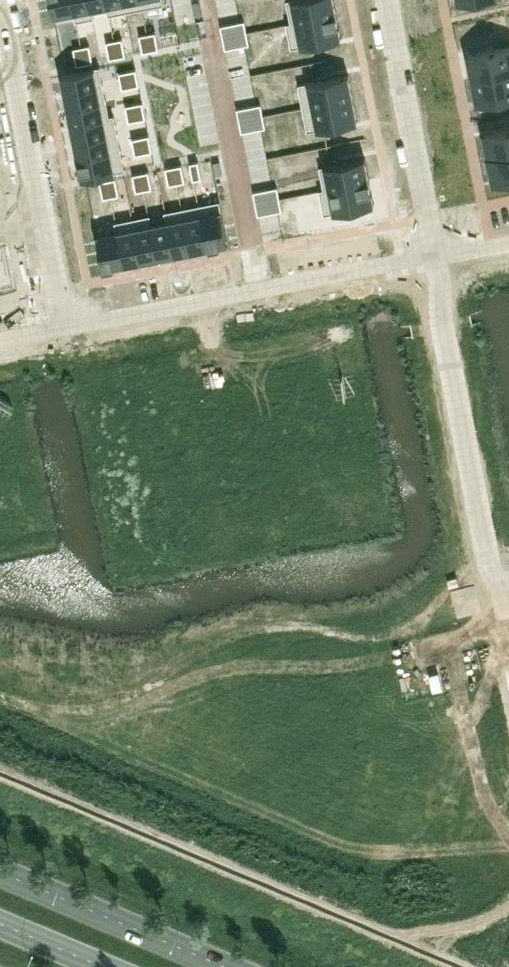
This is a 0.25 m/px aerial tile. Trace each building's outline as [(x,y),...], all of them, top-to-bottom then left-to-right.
[(54,15),(74,11),(75,11),(72,0),(51,0),(54,15)] [(75,11),(74,11),(75,20),(94,16),(93,12),(92,12),(90,0),(72,0),(75,11)] [(92,12),(93,12),(107,9),(108,9),(107,0),(90,0),(92,12)] [(108,9),(107,9),(108,14),(126,10),(124,0),(107,0),(108,9)] [(126,10),(142,7),(141,0),(124,0),(126,10)] [(291,22),(336,13),(334,0),(287,0),(291,22)] [(291,22),(286,22),(291,47),(341,37),(336,13),(291,22)] [(240,20),(220,24),(223,36),(246,31),(244,19),(240,20)] [(155,31),(147,32),(151,49),(159,48),(155,31)] [(246,31),(223,36),(225,48),(245,44),(249,43),(246,31)] [(147,32),(139,34),(143,51),(151,49),(147,32)] [(122,37),(114,39),(118,56),(126,54),(122,37)] [(114,39),(106,40),(110,57),(118,56),(114,39)] [(89,44),(81,45),(85,62),(93,60),(89,44)] [(81,45),(73,47),(77,63),(85,62),(81,45)] [(469,54),(473,77),(508,70),(508,46),(469,54)] [(99,65),(61,73),(64,90),(103,83),(99,65)] [(136,68),(119,71),(121,79),(137,76),(136,68)] [(473,77),(478,100),(508,94),(508,70),(473,77)] [(348,73),(298,83),(303,107),(353,97),(348,73)] [(137,76),(121,79),(122,87),(139,84),(137,76)] [(103,83),(64,90),(68,107),(106,99),(103,83)] [(353,97),(303,107),(307,130),(358,120),(353,97)] [(106,99),(68,107),(71,123),(109,116),(109,115),(106,99)] [(142,101),(126,104),(127,112),(144,109),(142,101)] [(256,103),(237,107),(239,119),(263,114),(261,103),(256,103)] [(144,109),(127,112),(129,120),(146,117),(144,109)] [(109,116),(71,123),(74,140),(117,131),(114,114),(109,115),(109,116)] [(263,114),(239,119),(241,131),(261,127),(265,126),(263,114)] [(485,133),(489,156),(508,153),(508,128),(485,133)] [(117,131),(74,140),(77,156),(120,148),(117,131)] [(149,134),(132,137),(134,145),(150,142),(149,134)] [(150,142),(134,145),(135,153),(152,150),(150,142)] [(120,148),(77,156),(81,177),(125,169),(120,148)] [(489,156),(494,180),(508,177),(508,153),(489,156)] [(365,156),(319,166),(324,188),(324,189),(369,180),(365,156)] [(198,160),(190,162),(193,179),(201,177),(198,160)] [(181,163),(174,165),(177,182),(185,180),(181,163)] [(174,165),(166,167),(169,183),(177,182),(174,165)] [(149,170),(141,171),(144,188),(152,187),(149,170)] [(141,171),(133,173),(136,190),(144,188),(141,171)] [(116,176),(108,178),(111,195),(119,193),(116,176)] [(108,178),(100,180),(103,197),(111,195),(108,178)] [(324,188),(319,189),(324,213),(374,203),(369,180),(324,189),(324,188)] [(273,187),(253,191),(256,202),(279,198),(277,186),(273,187)] [(279,198),(256,202),(258,214),(277,210),(282,209),(279,198)] [(219,200),(198,204),(207,247),(228,243),(219,200)] [(198,204),(182,207),(190,250),(207,247),(198,204)] [(182,207),(164,211),(166,220),(167,220),(174,253),(190,250),(182,207)] [(150,214),(132,217),(141,260),(157,257),(151,223),(152,223),(150,214)] [(132,217),(115,220),(117,230),(118,230),(124,263),(141,260),(132,217)] [(152,223),(151,223),(157,257),(174,253),(167,220),(166,220),(152,223)] [(117,230),(97,234),(103,267),(124,263),(118,230),(117,230)] [(0,246),(0,290),(13,287),(5,245),(0,246)] [(254,366),(238,369),(240,379),(256,376),(254,366)] [(202,376),(186,379),(188,389),(204,386),(202,376)] [(256,376),(240,379),(242,389),(258,386),(256,376)] [(204,386),(188,389),(190,400),(206,396),(204,386)] [(334,400),(324,402),(327,418),(337,416),(334,400)] [(13,433),(7,407),(0,408),(0,436),(13,433)] [(323,430),(307,434),(309,444),(325,441),(323,430)] [(135,439),(125,441),(128,457),(139,455),(135,439)] [(250,445),(235,448),(237,458),(252,455),(250,445)] [(235,448),(219,451),(221,461),(237,458),(235,448)] [(163,462),(147,465),(149,476),(165,472),(163,462)]
